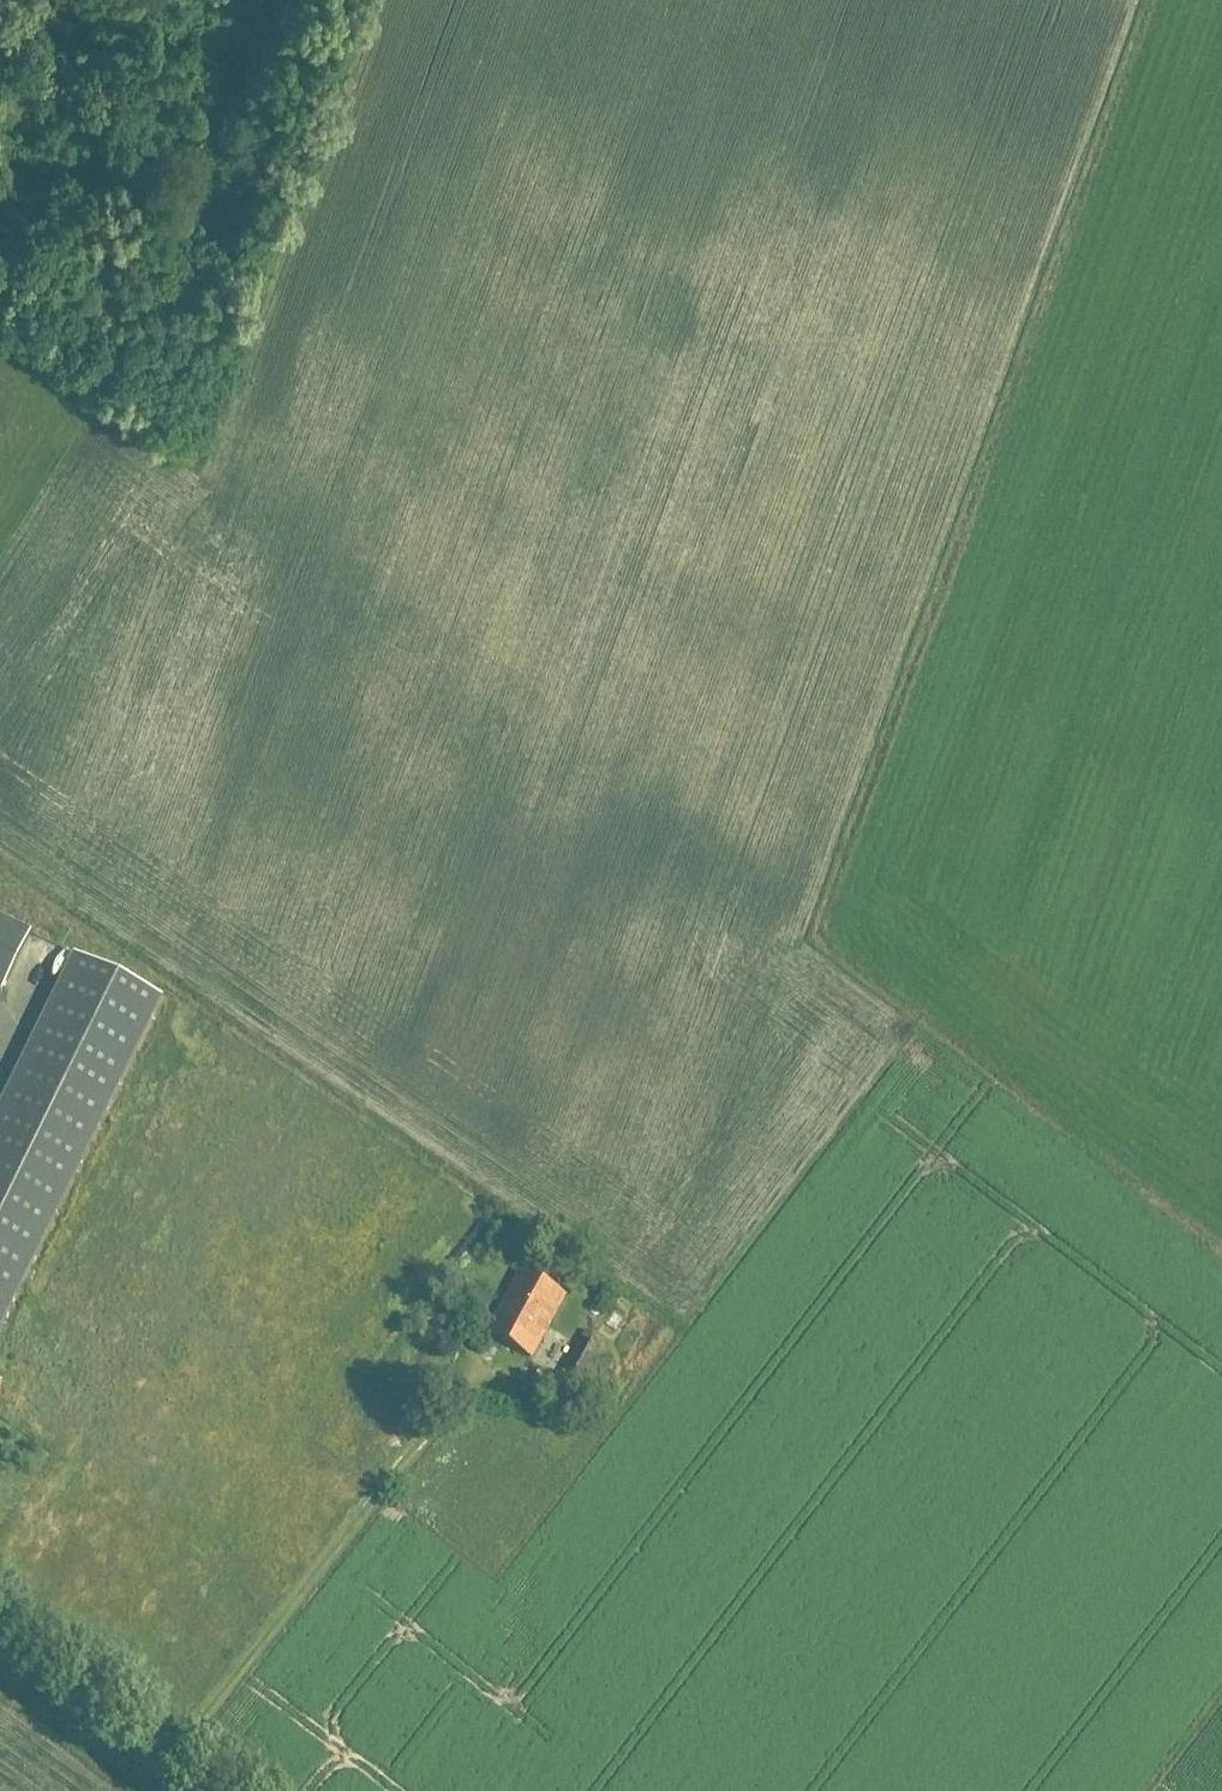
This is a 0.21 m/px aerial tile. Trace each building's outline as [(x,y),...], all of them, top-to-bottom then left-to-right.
[(1,993),(30,934),(0,920),(0,993),(1,993)] [(108,1110),(19,1067),(0,1107),(0,1331),(108,1110)] [(531,1357),(564,1294),(518,1270),(486,1332),(531,1357)]
